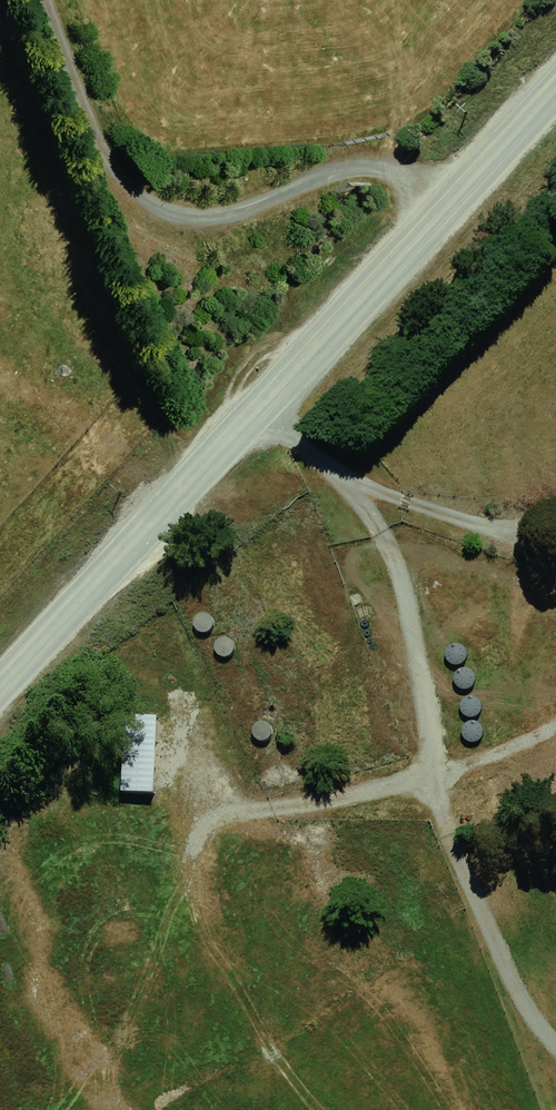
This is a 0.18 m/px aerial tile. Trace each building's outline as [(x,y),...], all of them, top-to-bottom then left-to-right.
[(121,724),(118,802),(159,802),(156,725),(121,724)]
